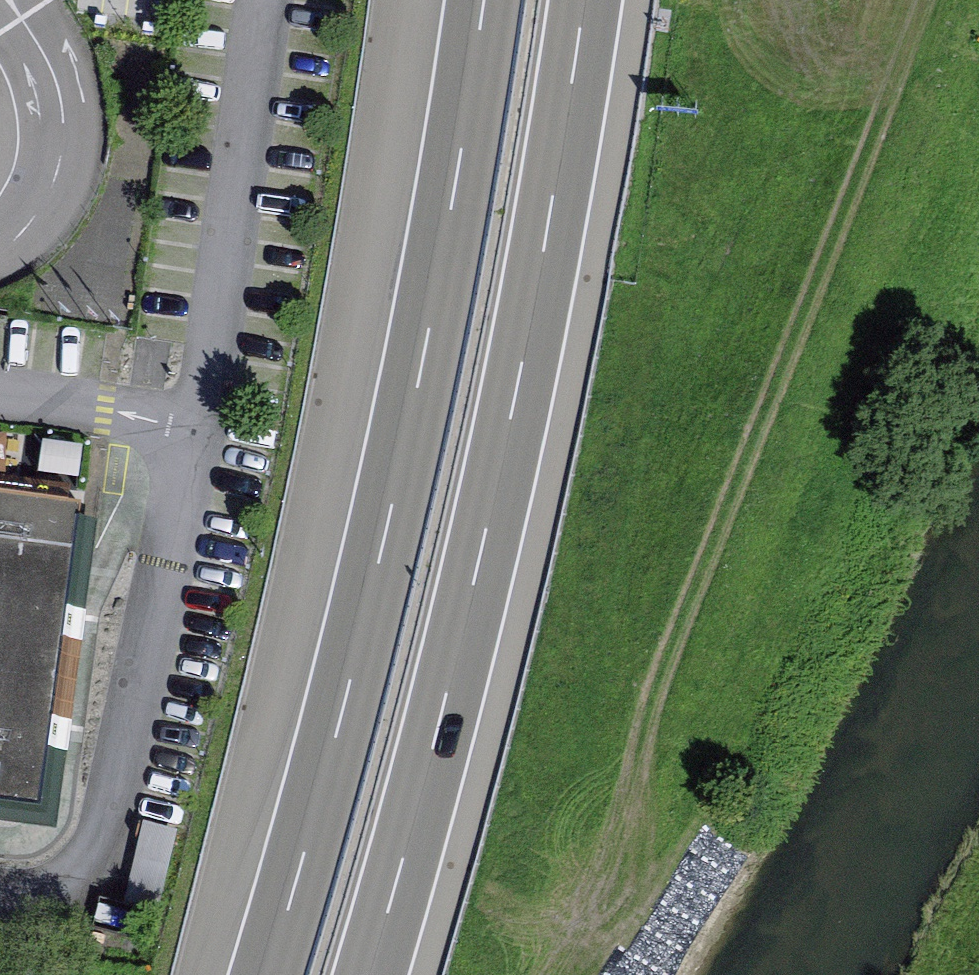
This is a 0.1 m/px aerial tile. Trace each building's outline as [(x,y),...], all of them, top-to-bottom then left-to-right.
[(66,829),(107,518),(95,517),(99,487),(0,474),(0,821),(66,829)]
